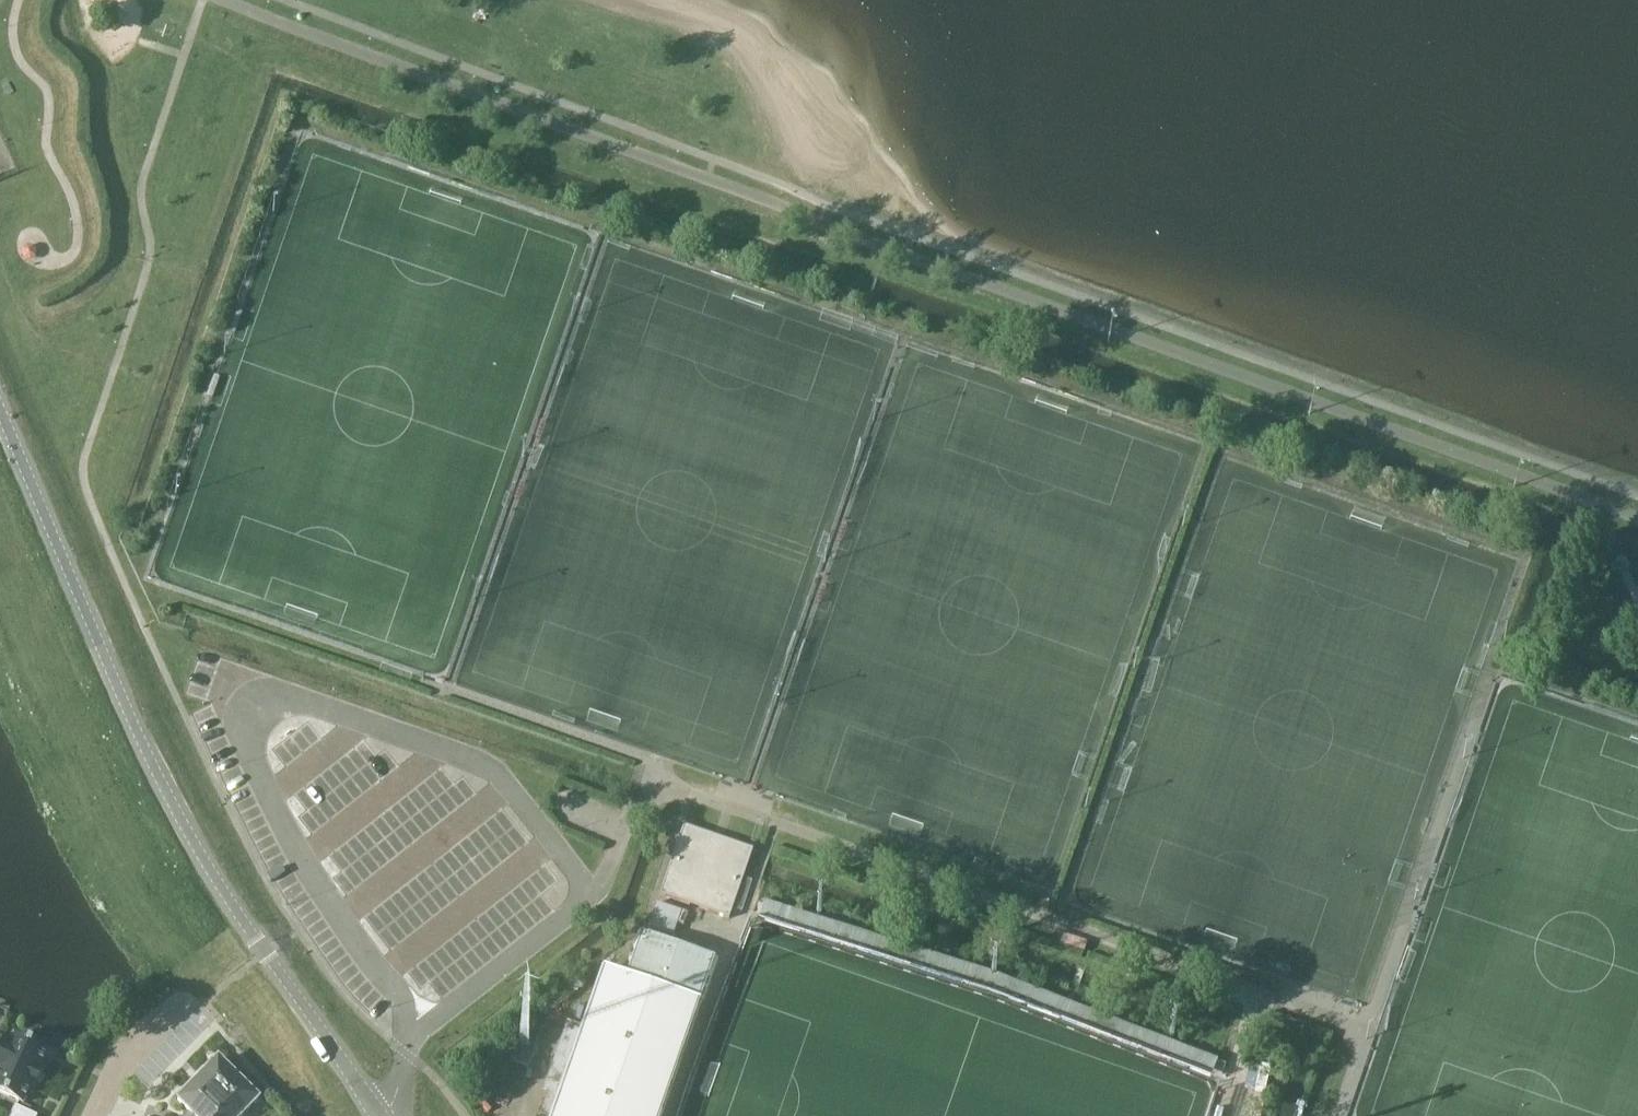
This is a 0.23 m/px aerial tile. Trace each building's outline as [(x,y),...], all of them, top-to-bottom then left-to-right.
[(661,896),(730,920),(754,851),(685,827),(661,896)] [(606,971),(586,1029),(569,1023),(546,1088),(551,1090),(542,1115),(662,1115),(716,961),(643,936),(628,978),(606,971)] [(562,991),(563,993),(569,1000),(586,986),(580,978),(579,977),(562,991)] [(0,1070),(0,1071),(0,1093),(24,1104),(32,1088),(36,1089),(44,1071),(40,1069),(48,1053),(16,1037),(11,1047),(0,1042),(0,1070)] [(259,1101),(219,1061),(178,1102),(191,1114),(189,1115),(244,1115),(259,1101)]
